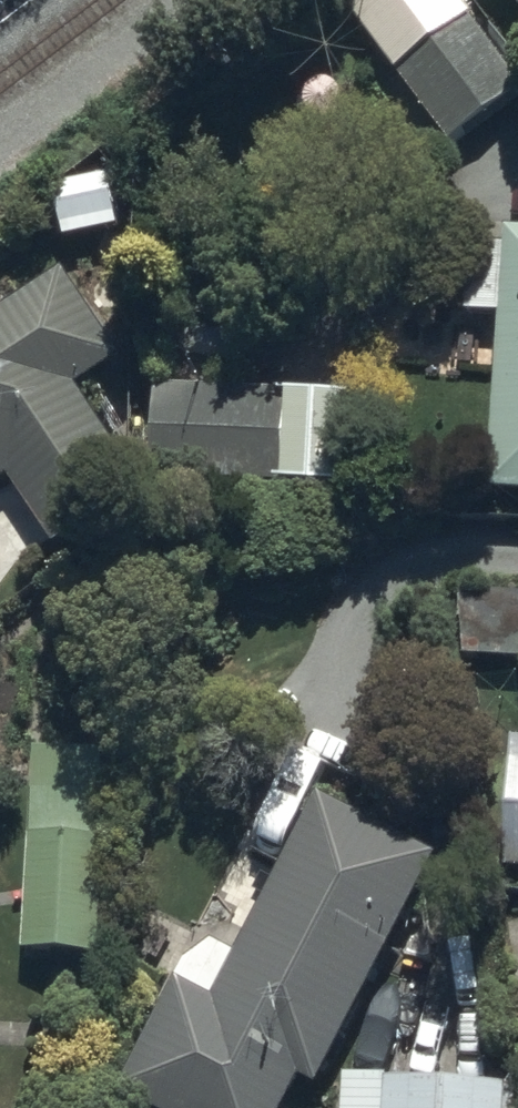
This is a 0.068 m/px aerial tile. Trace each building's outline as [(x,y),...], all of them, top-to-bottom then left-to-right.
[(475,34),(450,0),(363,0),(346,12),(402,86),(453,154),(517,105),(517,90),(475,34)] [(517,22),(517,0),(504,0),(517,22)] [(509,246),(508,262),(473,260),(469,325),(503,326),(494,508),(517,509),(517,246),(509,246)] [(0,327),(0,492),(10,486),(58,559),(143,504),(77,401),(120,373),(64,285),(0,327)] [(159,399),(155,490),(288,497),(292,406),(159,399)] [(509,884),(517,884),(517,744),(515,744),(509,884)] [(29,964),(103,966),(108,768),(34,766),(29,964)] [(323,1100),(441,875),(325,814),(244,970),(217,956),(190,975),(125,1107),(126,1107),(293,1107),(303,1090),(323,1100)] [(387,1107),(509,1107),(510,1100),(387,1097),(387,1107)]
